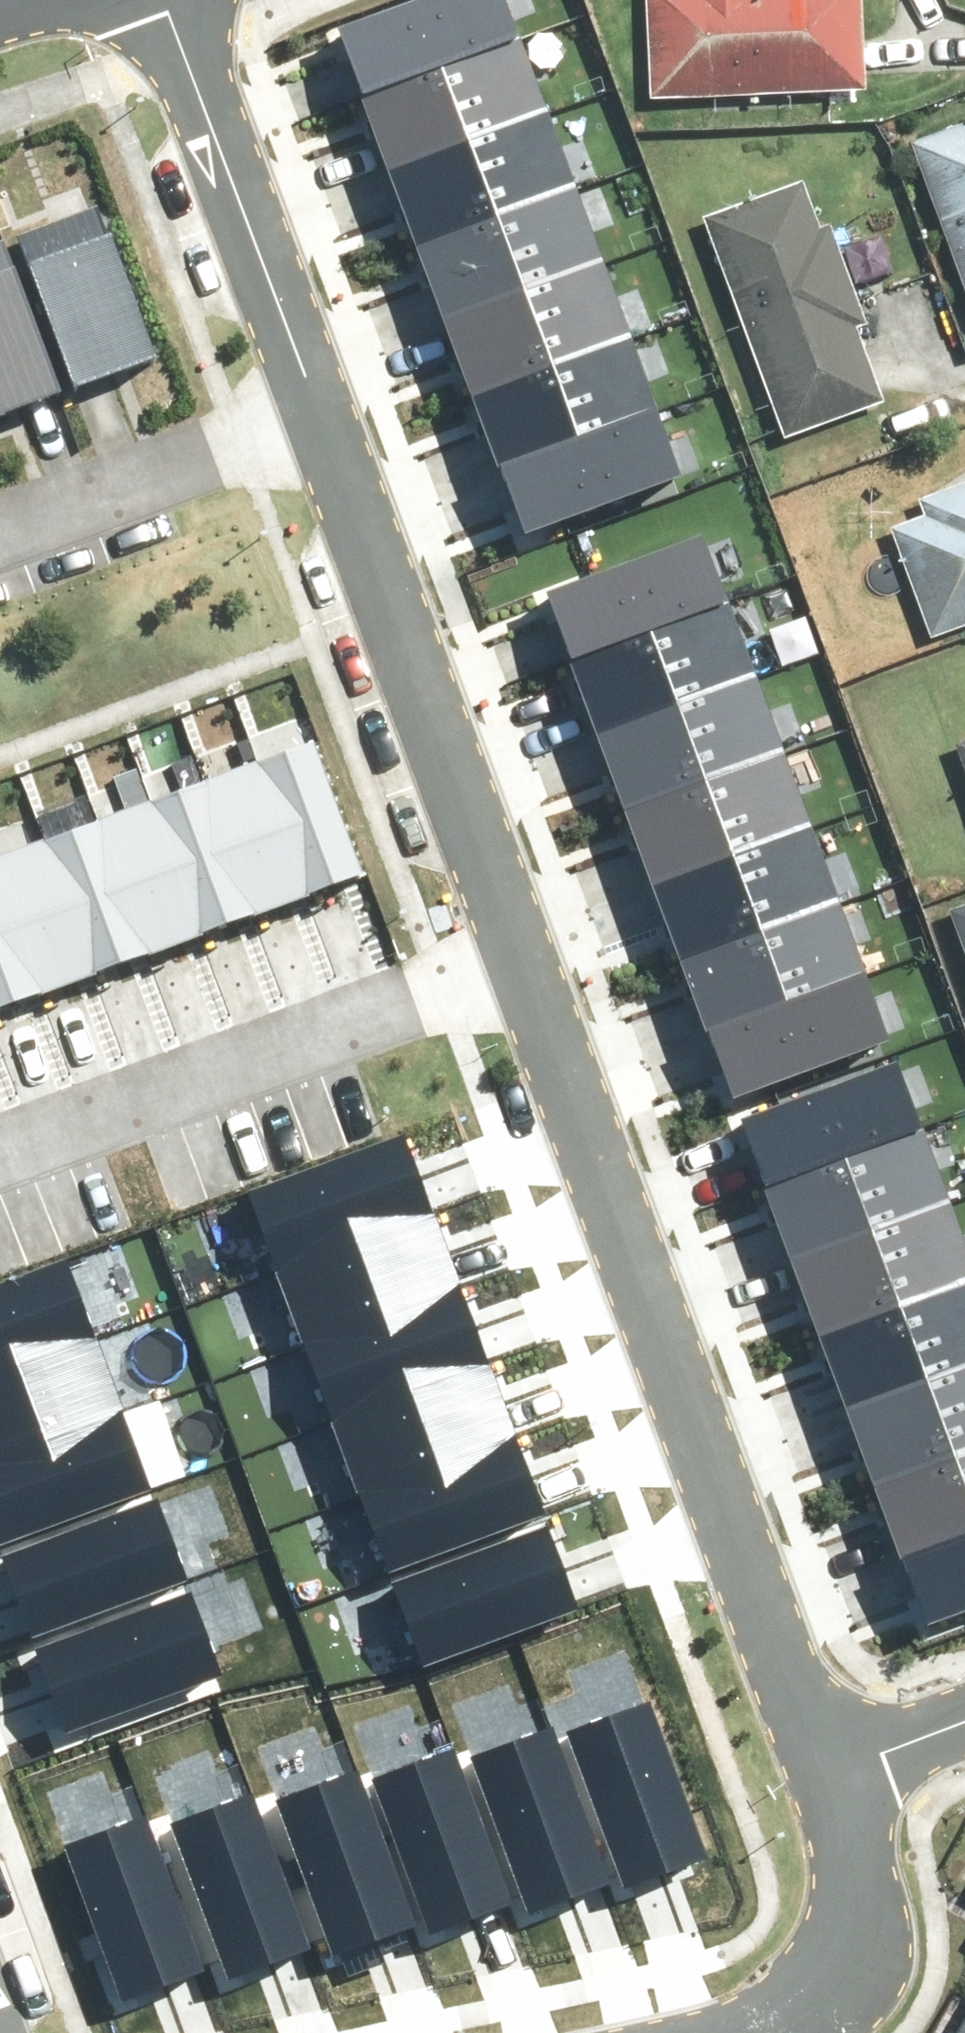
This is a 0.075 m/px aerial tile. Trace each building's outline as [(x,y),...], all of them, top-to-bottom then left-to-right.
[(363,94),(519,37),(506,0),(396,0),(336,22),(363,94)] [(644,97),(852,96),(852,0),(644,0),(644,97)] [(363,94),(390,166),(546,109),(519,37),(363,94)] [(390,166),(417,239),(573,181),(546,109),(390,166)] [(906,149),(964,299),(964,126),(906,149)] [(417,239),(444,311),(600,253),(573,181),(417,239)] [(819,235),(803,187),(698,224),(778,451),(883,414),(853,329),(866,324),(833,230),(819,235)] [(155,354),(104,210),(10,242),(60,386),(155,354)] [(10,242),(0,246),(0,407),(60,386),(10,242)] [(444,311),(470,383),(627,325),(600,253),(444,311)] [(470,383),(497,455),(653,397),(627,325),(470,383)] [(497,455),(524,527),(680,470),(653,397),(497,455)] [(913,502),(920,519),(881,535),(928,645),(964,630),(964,480),(913,502)] [(546,589),(572,660),(724,605),(697,533),(546,589)] [(572,660),(599,732),(750,676),(724,605),(572,660)] [(599,732),(626,804),(777,748),(750,676),(599,732)] [(313,887),(368,868),(319,735),(265,755),(313,887)] [(947,748),(964,793),(964,741),(947,748)] [(626,804),(653,875),(804,820),(777,748),(626,804)] [(259,907),(313,887),(265,755),(211,775),(259,907)] [(205,927),(259,907),(211,775),(157,795),(205,927)] [(152,947),(205,927),(157,795),(103,815),(152,947)] [(98,967),(152,947),(103,815),(49,834),(98,967)] [(653,875),(679,947),(830,891),(804,820),(653,875)] [(98,967),(49,834),(0,852),(0,868),(43,986),(98,967)] [(43,986),(0,868),(0,1002),(43,986)] [(679,947),(706,1019),(857,963),(830,891),(679,947)] [(949,903),(964,947),(964,897),(949,903)] [(706,1019),(733,1091),(884,1035),(857,963),(706,1019)] [(739,1113),(765,1184),(920,1128),(894,1056),(739,1113)] [(765,1184),(792,1256),(947,1199),(920,1128),(765,1184)] [(252,1205),(279,1277),(434,1220),(407,1148),(252,1205)] [(818,1327),(964,1273),(964,1248),(947,1199),(792,1256),(818,1327)] [(279,1277),(305,1348),(460,1291),(434,1220),(279,1277)] [(89,1338),(63,1267),(0,1290),(0,1371),(89,1338)] [(845,1399),(964,1355),(964,1273),(818,1327),(845,1399)] [(305,1348),(332,1420),(487,1363),(460,1291),(305,1348)] [(115,1410),(89,1338),(0,1371),(0,1452),(115,1410)] [(871,1470),(964,1436),(964,1355),(845,1399),(871,1470)] [(332,1420),(358,1491),(513,1434),(487,1363),(332,1420)] [(142,1481),(115,1410),(0,1452),(0,1534),(142,1481)] [(358,1491),(385,1563),(540,1506),(513,1434),(358,1491)] [(898,1542),(964,1517),(964,1436),(871,1470),(898,1542)] [(3,1557),(30,1630),(180,1576),(154,1503),(3,1557)] [(924,1613),(964,1598),(964,1517),(898,1542),(924,1613)] [(397,1583),(425,1662),(580,1607),(551,1528),(397,1583)] [(42,1646),(68,1719),(219,1665),(192,1592),(42,1646)] [(572,1735),(627,1890),(709,1861),(653,1706),(572,1735)] [(478,1760),(534,1915),(615,1886),(559,1731),(478,1760)] [(376,1778),(432,1933),(513,1904),(457,1749),(376,1778)] [(285,1800),(341,1954),(423,1925),(367,1770),(285,1800)] [(170,1821),(226,1976),(307,1947),(252,1792),(170,1821)] [(61,1845),(117,2000),(199,1971),(143,1816),(61,1845)]
